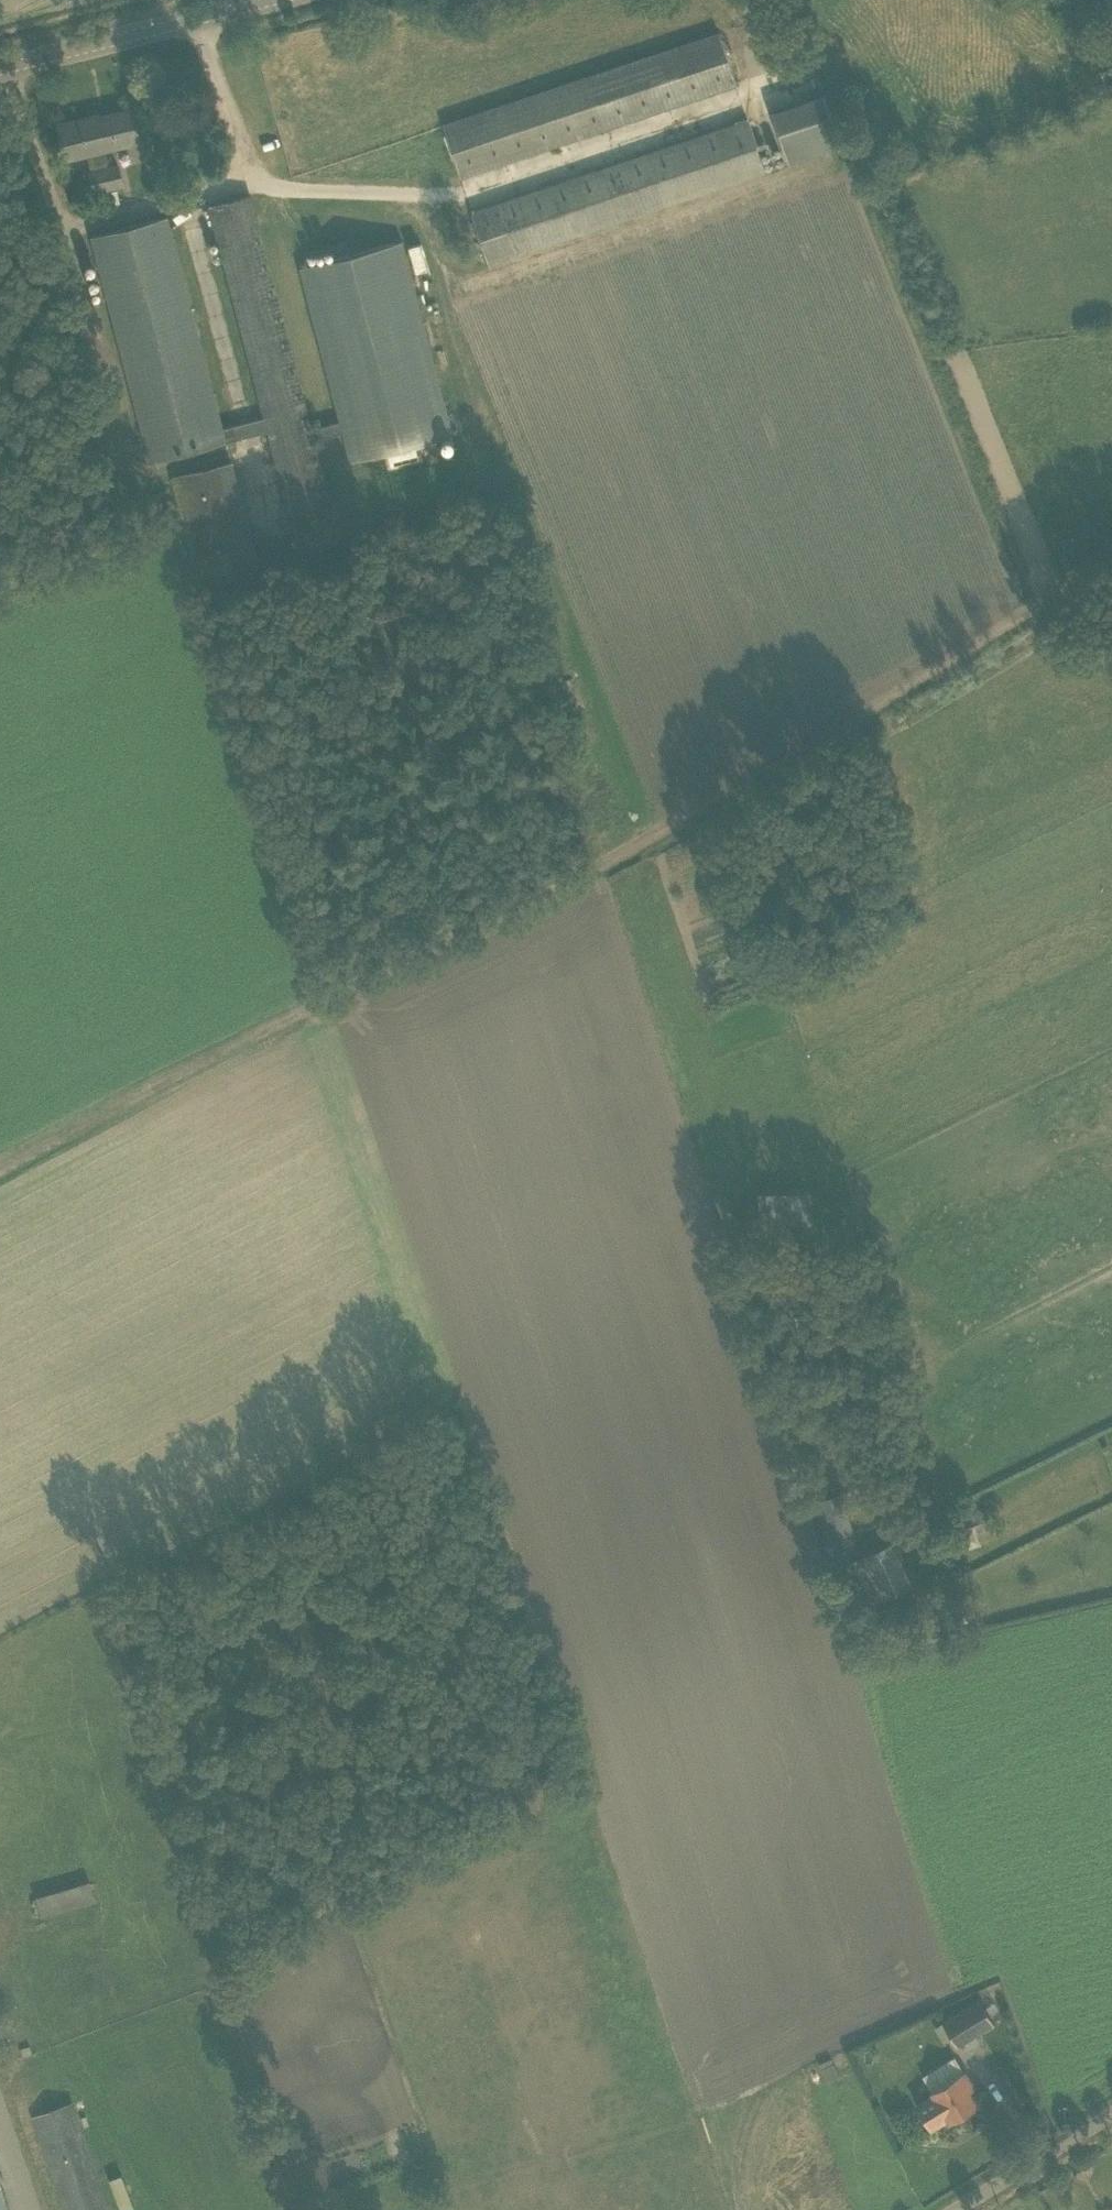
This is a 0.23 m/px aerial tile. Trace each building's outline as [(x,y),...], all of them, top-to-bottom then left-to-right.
[(460,172),(739,86),(722,31),(443,117),(460,172)] [(842,145),(826,91),(773,107),(790,161),(842,145)] [(79,118),(58,124),(66,159),(87,154),(92,171),(91,171),(95,190),(123,183),(118,164),(109,167),(105,149),(140,141),(132,108),(80,121),(79,118)] [(490,265),(765,172),(747,119),(472,211),(490,265)] [(339,421),(311,428),(314,439),(343,432),(350,461),(388,451),(391,462),(418,455),(416,445),(454,435),(403,240),(300,267),(339,421)] [(239,495),(232,462),(169,477),(179,512),(239,495)] [(840,1491),(813,1499),(823,1534),(851,1526),(840,1491)] [(91,1879),(36,1894),(42,1914),(96,1899),(91,1879)] [(978,1999),(941,2022),(956,2047),(993,2024),(978,1999)] [(23,2055),(32,2052),(30,2045),(20,2047),(23,2055)] [(950,2120),(976,2103),(968,2090),(973,2086),(953,2057),(923,2076),(933,2092),(914,2104),(930,2130),(949,2119),(950,2120)] [(85,2137),(72,2099),(32,2114),(65,2209),(111,2209),(94,2162),(85,2137)] [(0,2180),(0,2209),(10,2209),(0,2180)]
